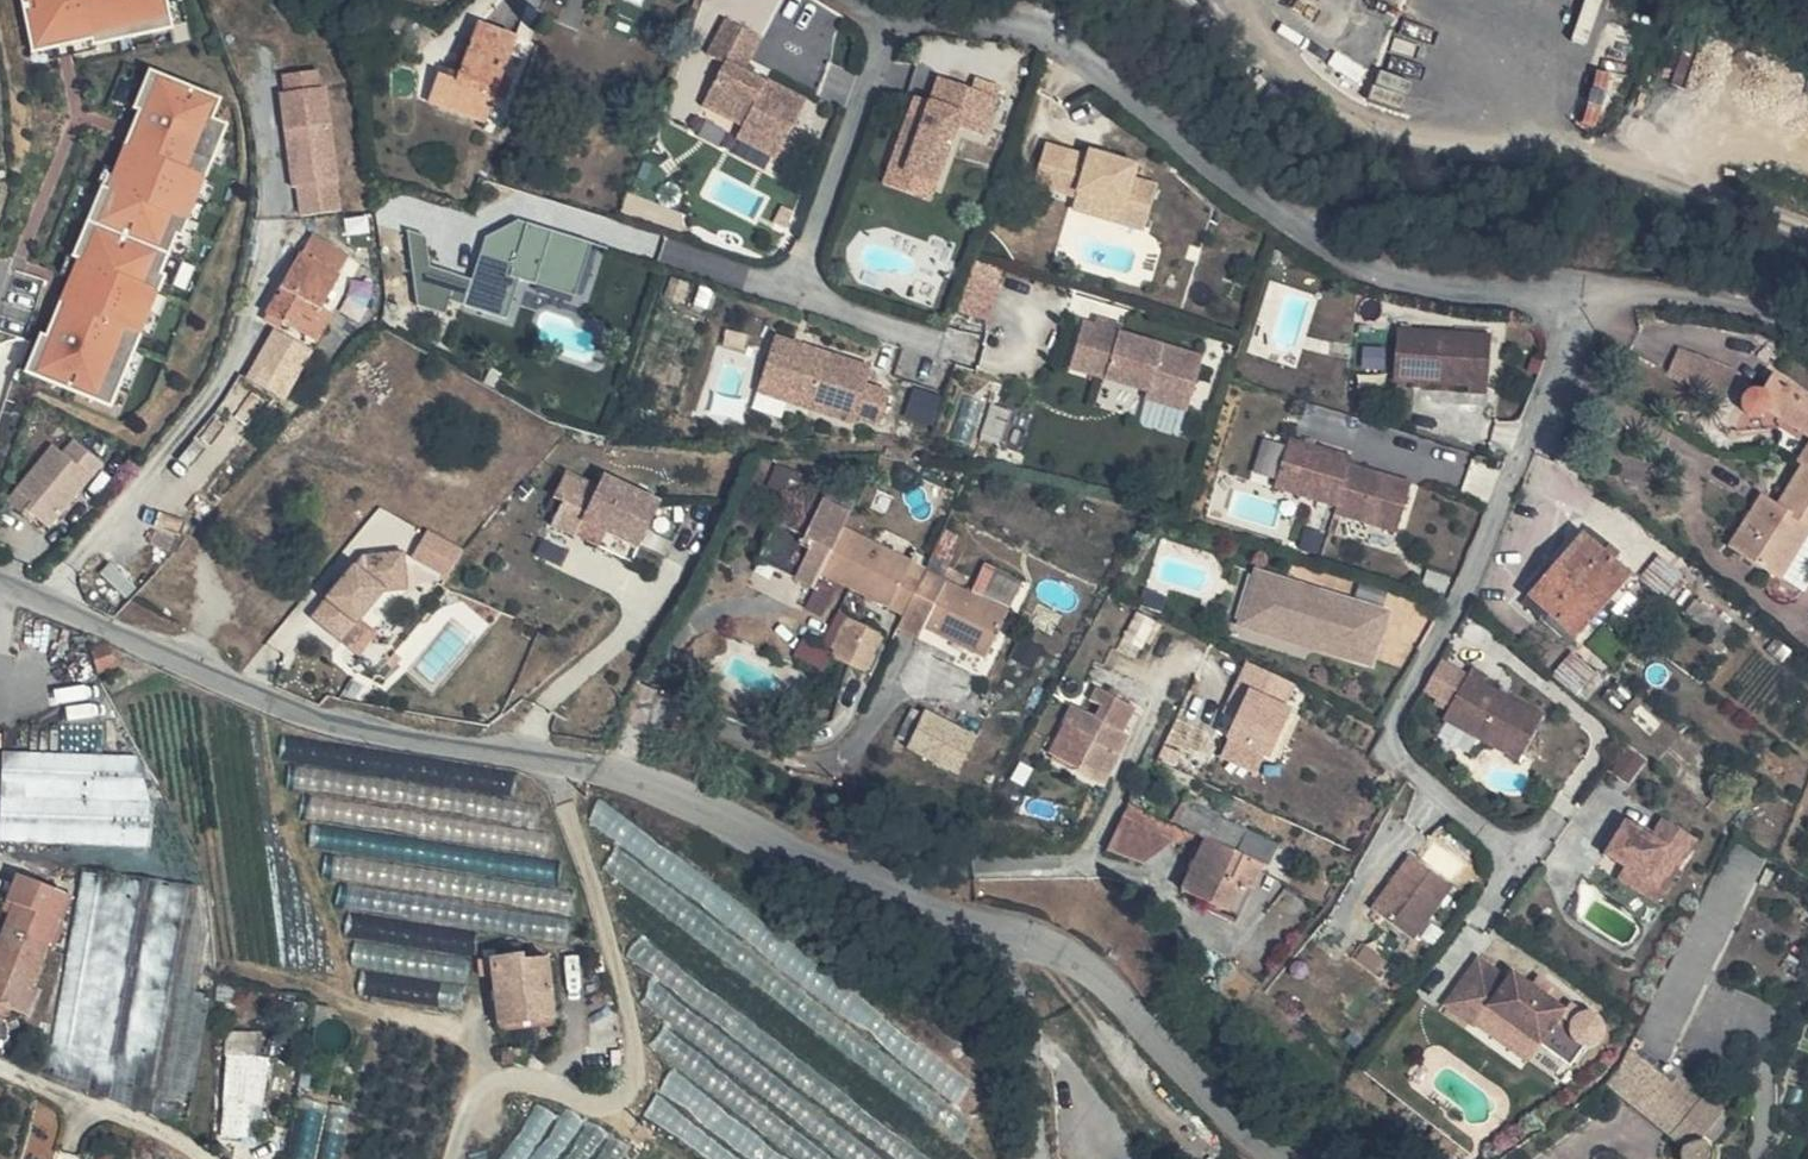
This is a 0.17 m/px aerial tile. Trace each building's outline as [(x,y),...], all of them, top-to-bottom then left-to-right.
[(35,57),(90,46),(89,42),(175,26),(170,0),(25,0),(35,57)] [(728,20),(710,53),(726,64),(703,103),(742,126),(735,137),(774,160),(805,106),(766,83),(765,85),(762,91),(753,87),(756,80),(743,72),(762,39),(728,20)] [(142,67),(42,379),(126,406),(218,118),(216,117),(224,93),(142,67)] [(287,91),(323,88),(322,70),(286,73),(287,91)] [(913,94),(880,186),(932,204),(960,127),(988,137),(1002,98),(989,94),(992,85),(975,79),(972,89),(936,76),(928,99),(913,94)] [(765,85),(756,80),(753,87),(762,91),(765,85)] [(334,179),(336,179),(329,88),(323,88),(287,91),(285,91),(291,182),(296,182),(298,212),(336,209),(334,179)] [(462,98),(442,148),(455,154),(441,187),(461,195),(500,115),(475,103),(462,98)] [(1047,142),(1034,186),(1073,197),(1069,210),(1144,232),(1159,184),(1134,176),(1138,162),(1088,147),(1087,154),(1047,142)] [(509,243),(492,237),(469,305),(511,320),(524,281),(540,286),(544,275),(573,284),(586,244),(524,222),(518,240),(509,243)] [(426,236),(407,230),(416,305),(445,315),(457,277),(429,267),(426,236)] [(350,254),(318,235),(307,254),(302,252),(267,313),(307,338),(343,277),(338,274),(350,254)] [(975,261),(959,310),(987,319),(1003,270),(975,261)] [(1094,324),(1085,321),(1071,369),(1147,390),(1144,400),(1187,412),(1203,353),(1110,327),(1111,321),(1096,317),(1094,324)] [(292,399),(316,345),(273,326),(249,380),(292,399)] [(1494,335),(1400,327),(1396,379),(1470,385),(1470,392),(1489,393),(1494,335)] [(874,369),(779,335),(762,377),(814,396),(810,408),(855,423),(858,416),(881,425),(892,395),(869,386),(874,369)] [(1734,371),(1679,349),(1668,375),(1723,397),(1734,371)] [(1807,437),(1807,393),(1776,370),(1765,388),(1760,386),(1754,387),(1747,390),(1742,397),(1742,404),(1745,409),(1752,416),(1760,416),(1766,412),(1807,437)] [(1274,475),(1284,443),(1267,437),(1257,469),(1274,475)] [(1355,457),(1293,438),(1278,486),(1341,506),(1353,464),(1355,457)] [(1797,461),(1801,464),(1777,504),(1761,494),(1728,546),(1771,575),(1767,586),(1769,594),(1775,599),(1785,601),(1796,598),(1802,589),(1805,592),(1807,587),(1807,441),(1797,461)] [(1416,483),(1353,464),(1341,506),(1339,513),(1401,532),(1416,483)] [(645,543),(663,497),(607,474),(600,485),(569,470),(559,495),(567,498),(560,521),(583,531),(589,518),(645,543)] [(22,572),(78,508),(51,486),(40,500),(25,488),(0,519),(0,541),(4,544),(0,549),(0,552),(7,557),(22,572)] [(613,529),(589,518),(583,531),(607,542),(613,529)] [(414,556),(451,576),(467,547),(430,527),(414,556)] [(1575,635),(1630,573),(1583,532),(1528,594),(1575,635)] [(799,569),(807,546),(781,537),(773,560),(799,569)] [(364,551),(313,612),(342,637),(383,587),(407,585),(403,547),(364,551)] [(891,669),(917,625),(836,578),(843,567),(816,549),(793,580),(767,568),(745,608),(799,640),(810,624),(891,669)] [(1665,597),(1681,574),(1656,557),(1640,580),(1665,597)] [(1389,611),(1254,568),(1237,622),(1372,664),(1389,611)] [(383,587),(342,637),(360,652),(379,629),(374,625),(407,585),(383,587)] [(993,670),(917,625),(891,669),(887,683),(903,691),(911,681),(969,717),(993,670)] [(1251,686),(1221,757),(1263,774),(1302,683),(1247,660),(1238,681),(1251,686)] [(1488,675),(1471,666),(1443,717),(1520,759),(1544,714),(1485,681),(1488,675)] [(871,691),(836,670),(817,712),(851,728),(871,691)] [(68,676),(60,675),(65,707),(73,722),(128,700),(68,676)] [(1076,702),(1047,756),(1104,786),(1145,708),(1103,686),(1091,710),(1076,702)] [(926,710),(910,751),(965,772),(981,731),(926,710)] [(3,752),(4,843),(151,841),(151,750),(3,752)] [(1039,809),(1064,826),(1073,815),(1086,823),(1097,830),(1107,815),(1104,812),(1115,796),(1066,766),(1039,809)] [(1176,820),(1206,833),(1181,890),(1242,917),(1274,844),(1243,830),(1243,831),(1216,819),(1183,805),(1176,820)] [(1078,835),(1086,823),(1073,815),(1064,826),(1078,835)] [(1129,879),(1145,887),(1165,896),(1180,865),(1144,848),(1129,879)] [(1452,888),(1411,858),(1372,909),(1413,940),(1452,888)] [(1621,877),(1595,860),(1574,893),(1593,906),(1614,920),(1606,931),(1625,943),(1665,880),(1632,858),(1621,877)] [(1145,887),(1129,879),(1090,862),(1075,890),(1087,892),(1109,910),(1145,887)] [(80,868),(53,1091),(190,1107),(217,885),(80,868)] [(1563,1141),(1591,1158),(1650,1158),(1665,1133),(1623,1107),(1734,901),(1704,872),(1591,1088),(1563,1141)] [(1101,916),(1109,910),(1087,892),(1075,890),(1069,901),(1101,916)] [(50,934),(2,914),(0,919),(0,943),(3,944),(0,951),(0,1052),(11,1057),(20,1035),(11,1031),(50,934)] [(523,953),(486,959),(498,1032),(559,1022),(549,958),(524,962),(523,953)] [(1552,993),(1517,967),(1512,974),(1483,953),(1435,1017),(1464,1039),(1478,1020),(1513,1046),(1552,993)] [(1533,1060),(1564,1076),(1571,1061),(1540,1046),(1533,1060)] [(228,1056),(222,1134),(248,1137),(250,1105),(263,1106),(267,1060),(228,1056)] [(350,1102),(303,1099),(299,1158),(346,1158),(350,1102)]
